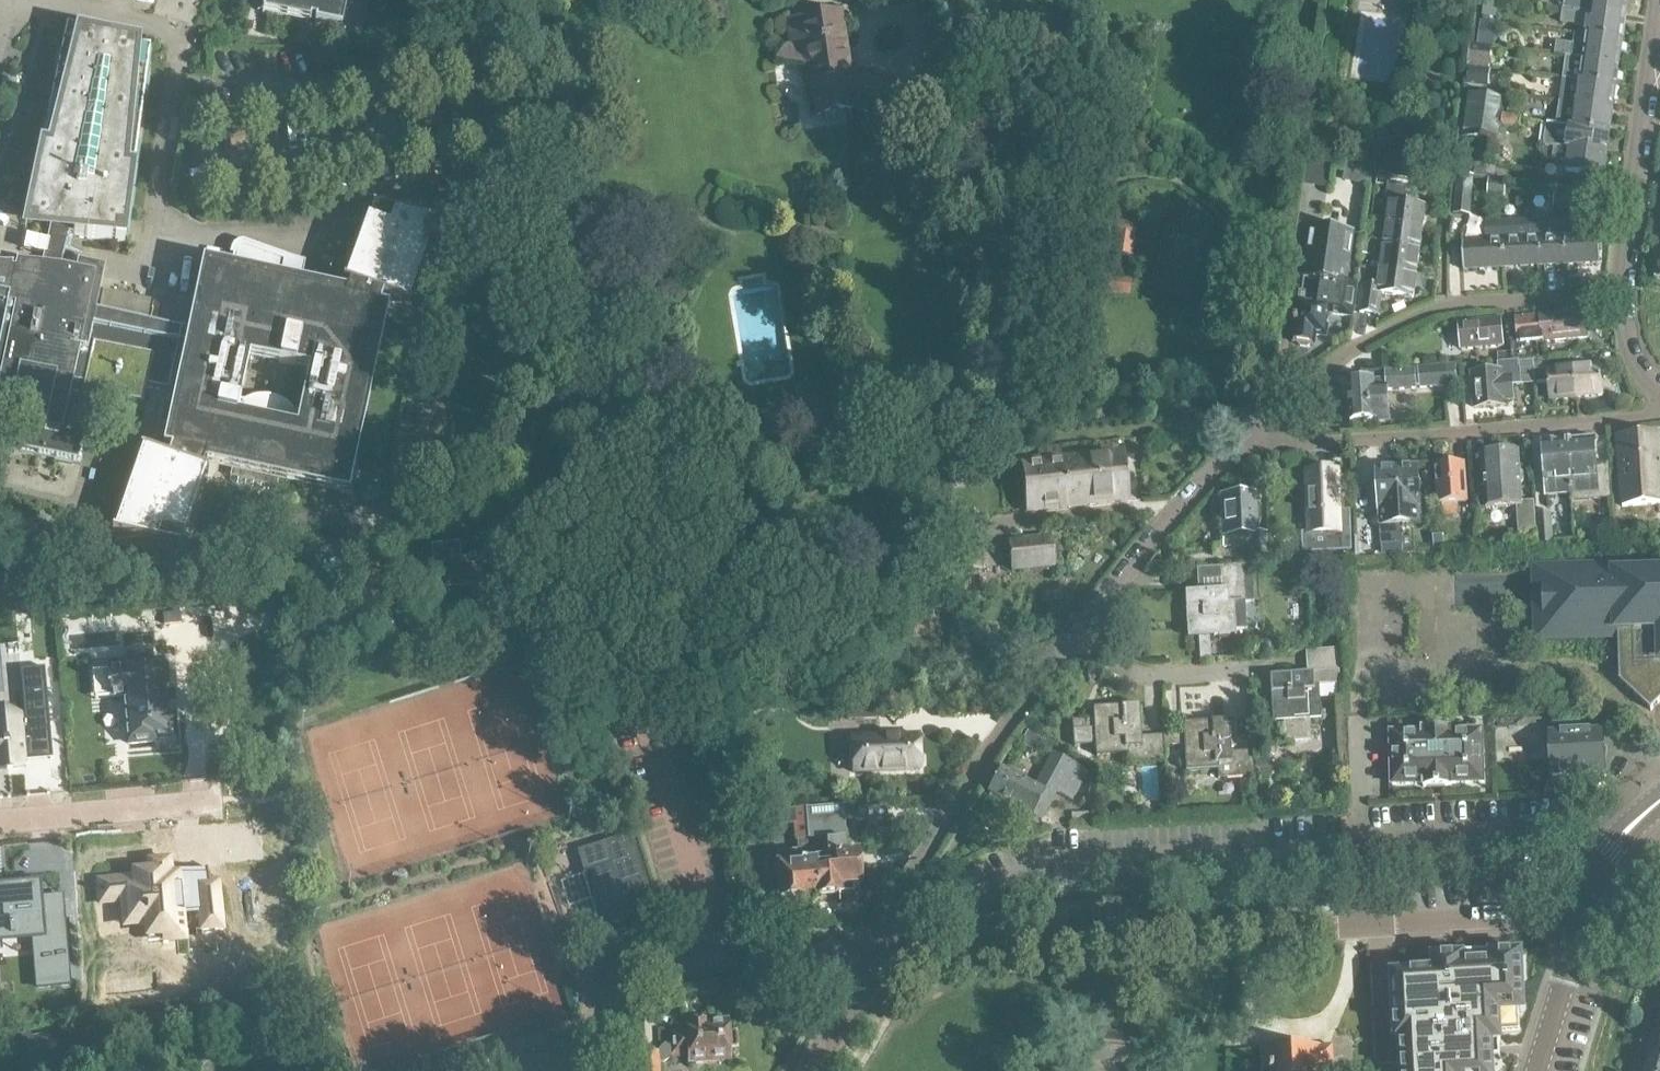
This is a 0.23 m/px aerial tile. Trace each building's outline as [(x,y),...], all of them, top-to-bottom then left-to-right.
[(263,13),(341,30),(348,0),(266,0),(263,13)] [(1494,0),(1485,0),(1482,17),(1497,19),(1500,1),(1494,0)] [(1563,9),(1625,17),(1628,0),(1565,0),(1563,9)] [(1561,24),(1587,28),(1586,35),(1622,40),(1625,17),(1563,9),(1561,24)] [(849,123),(852,112),(854,108),(853,105),(906,126),(917,97),(847,70),(837,13),(826,15),(789,21),(793,46),(810,73),(814,96),(810,97),(788,101),(790,102),(793,104),(796,105),(801,131),(849,123)] [(8,302),(0,339),(0,426),(24,431),(20,448),(39,452),(39,456),(81,466),(91,417),(74,413),(78,397),(71,395),(75,379),(86,381),(84,389),(143,402),(147,384),(169,389),(179,340),(193,343),(180,405),(162,401),(153,444),(163,447),(163,449),(171,451),(168,459),(141,450),(140,451),(142,452),(115,532),(112,532),(112,534),(179,550),(179,548),(157,543),(162,529),(184,537),(206,474),(208,475),(209,473),(202,471),(207,457),(348,487),(387,308),(380,306),(383,298),(410,308),(411,306),(409,305),(437,225),(439,226),(440,224),(372,208),(372,209),(394,215),(389,228),(368,220),(345,282),(343,282),(342,284),(349,286),(347,292),(345,292),(344,297),(300,288),(301,282),(306,263),(243,241),(238,242),(234,245),(231,250),(231,253),(230,253),(230,255),(233,255),(230,273),(208,268),(196,331),(184,328),(184,329),(159,324),(159,323),(147,321),(147,322),(99,311),(97,310),(105,269),(78,263),(76,271),(61,268),(63,260),(70,235),(126,243),(150,52),(104,46),(107,37),(68,29),(28,216),(53,222),(49,239),(48,239),(42,263),(17,258),(16,266),(13,265),(13,263),(14,263),(14,261),(9,262),(4,261),(0,261),(0,300),(8,302)] [(1557,43),(1555,55),(1567,56),(1619,63),(1622,40),(1586,35),(1586,36),(1575,34),(1573,45),(1557,43)] [(1471,44),(1468,67),(1489,70),(1492,47),(1477,45),(1478,45),(1471,44)] [(1567,56),(1564,78),(1616,86),(1619,63),(1567,56)] [(1491,71),(1468,68),(1466,84),(1489,86),(1491,71)] [(1564,79),(1561,102),(1613,109),(1616,86),(1565,79),(1564,79)] [(1484,141),(1481,163),(1498,165),(1502,142),(1503,142),(1505,128),(1502,127),(1503,118),(1507,118),(1509,99),(1476,95),(1476,97),(1470,96),(1464,139),(1484,141)] [(1561,102),(1558,125),(1609,132),(1613,109),(1561,102)] [(1510,118),(1521,119),(1522,107),(1511,106),(1510,118)] [(1502,127),(1505,128),(1520,130),(1521,120),(1507,118),(1503,118),(1502,127)] [(1609,132),(1558,125),(1548,123),(1544,147),(1606,155),(1609,132)] [(1544,147),(1543,159),(1569,163),(1567,174),(1603,179),(1606,155),(1544,147)] [(1453,215),(1471,216),(1474,176),(1456,175),(1453,215)] [(1487,197),(1505,198),(1507,180),(1489,179),(1487,197)] [(1394,196),(1393,204),(1390,203),(1387,226),(1423,231),(1430,231),(1431,219),(1425,219),(1426,208),(1412,206),(1414,188),(1389,184),(1387,200),(1390,200),(1391,195),(1394,196)] [(1553,209),(1565,211),(1568,194),(1556,193),(1553,209)] [(1597,215),(1600,199),(1568,194),(1565,211),(1597,215)] [(1580,217),(1564,218),(1566,266),(1600,264),(1599,233),(1581,233),(1580,217)] [(1564,218),(1539,219),(1541,267),(1566,266),(1564,218)] [(1539,219),(1502,221),(1504,268),(1532,267),(1541,267),(1539,219)] [(1498,269),(1504,268),(1502,221),(1485,222),(1485,238),(1462,239),(1464,270),(1498,269)] [(1137,252),(1138,243),(1134,238),(1136,224),(1117,222),(1111,255),(1127,257),(1128,254),(1134,255),(1137,252)] [(1384,248),(1420,253),(1423,231),(1387,226),(1384,248)] [(1294,342),(1298,343),(1301,348),(1308,348),(1311,345),(1315,345),(1316,334),(1326,336),(1330,313),(1352,316),(1356,285),(1347,283),(1354,233),(1311,227),(1304,278),(1321,280),(1319,295),(1300,292),(1298,304),(1300,304),(1294,342)] [(1417,275),(1420,253),(1384,248),(1381,271),(1417,275)] [(1364,284),(1360,313),(1380,316),(1382,294),(1414,298),(1415,289),(1423,290),(1425,278),(1417,277),(1417,275),(1381,271),(1379,287),(1364,284)] [(1133,281),(1110,276),(1107,292),(1131,295),(1133,281)] [(147,322),(147,321),(152,300),(103,290),(99,311),(147,322)] [(184,329),(184,328),(188,308),(163,302),(159,323),(159,324),(184,329)] [(1513,361),(1534,361),(1539,360),(1539,342),(1544,341),(1544,343),(1588,339),(1586,311),(1542,315),(1515,318),(1516,331),(1509,331),(1513,361)] [(1500,318),(1459,323),(1462,350),(1503,345),(1500,318)] [(1512,362),(1512,360),(1511,353),(1498,353),(1499,363),(1512,362)] [(1573,357),(1574,369),(1577,399),(1603,397),(1601,367),(1599,354),(1573,357)] [(1536,384),(1550,382),(1551,401),(1577,399),(1574,369),(1549,371),(1548,360),(1539,360),(1534,361),(1536,384)] [(1521,386),(1536,384),(1533,361),(1519,363),(1521,386)] [(1390,419),(1389,391),(1417,390),(1417,386),(1420,386),(1420,389),(1458,385),(1456,365),(1418,369),(1419,373),(1416,374),(1416,370),(1385,371),(1386,379),(1363,381),(1349,382),(1351,421),(1390,419)] [(1504,370),(1470,373),(1473,411),(1507,408),(1506,402),(1516,402),(1513,376),(1505,376),(1504,370)] [(1611,403),(1598,405),(1598,412),(1611,411),(1611,403)] [(1618,438),(1624,507),(1659,505),(1659,435),(1618,438)] [(1595,440),(1569,442),(1572,496),(1573,502),(1612,499),(1609,468),(1597,469),(1595,440)] [(1081,456),(1086,507),(1128,502),(1122,452),(1112,453),(1111,442),(1097,444),(1099,454),(1081,456)] [(1547,497),(1572,496),(1569,442),(1543,444),(1547,497)] [(1028,513),(1086,507),(1081,456),(1062,458),(1060,447),(1037,449),(1038,460),(1023,462),(1028,513)] [(1489,507),(1517,505),(1521,547),(1538,546),(1535,502),(1522,503),(1522,496),(1523,496),(1522,483),(1525,481),(1524,474),(1521,471),(1520,453),(1483,456),(1486,498),(1488,498),(1489,507)] [(1465,466),(1436,468),(1439,506),(1443,505),(1444,517),(1458,516),(1458,504),(1468,504),(1465,466)] [(1418,468),(1398,469),(1403,555),(1416,554),(1414,524),(1420,524),(1420,511),(1420,510),(1418,468)] [(1377,470),(1381,527),(1380,527),(1382,546),(1383,557),(1403,555),(1398,469),(1377,470)] [(1309,475),(1312,535),(1308,535),(1309,554),(1354,553),(1352,510),(1343,511),(1342,475),(1309,475)] [(1220,497),(1222,547),(1249,545),(1251,565),(1267,564),(1266,533),(1256,534),(1254,495),(1220,497)] [(17,516),(22,515),(24,511),(21,507),(16,507),(15,512),(17,516)] [(1537,514),(1539,546),(1554,545),(1552,513),(1537,514)] [(2,529),(6,532),(10,530),(11,526),(7,523),(3,525),(2,529)] [(33,534),(19,534),(19,549),(34,549),(33,534)] [(1433,537),(1434,554),(1445,553),(1443,536),(1433,537)] [(981,568),(981,538),(959,538),(960,568),(981,568)] [(1050,538),(1007,544),(1010,572),(1052,567),(1050,538)] [(421,550),(423,572),(433,571),(435,594),(463,591),(463,588),(471,588),(473,604),(501,601),(496,556),(468,559),(469,561),(460,562),(458,546),(431,549),(421,550)] [(1197,638),(1199,659),(1210,658),(1208,638),(1235,636),(1233,603),(1244,603),(1241,567),(1215,569),(1216,591),(1183,593),(1186,639),(1197,638)] [(1539,574),(1542,639),(1620,636),(1622,683),(1652,710),(1659,702),(1659,569),(1539,574)] [(58,610),(58,612),(59,618),(69,617),(69,612),(68,610),(58,610)] [(178,612),(167,613),(169,640),(191,638),(189,612),(178,612)] [(192,635),(172,635),(172,644),(192,644),(192,635)] [(1284,742),(1295,742),(1294,720),(1319,718),(1317,687),(1337,686),(1335,651),(1304,653),(1305,675),(1269,677),(1272,721),(1282,721),(1284,742)] [(151,653),(108,658),(109,670),(111,698),(125,697),(129,743),(154,741),(154,738),(168,737),(168,732),(173,732),(172,716),(167,717),(164,687),(177,686),(175,667),(155,668),(155,661),(152,661),(151,653)] [(0,718),(0,770),(23,768),(23,761),(53,758),(45,668),(21,670),(25,716),(0,718)] [(1165,761),(1163,746),(1163,735),(1139,736),(1137,705),(1092,708),(1093,718),(1072,720),(1074,746),(1095,745),(1096,757),(1128,755),(1129,764),(1165,761)] [(1182,733),(1163,735),(1163,746),(1183,745),(1185,772),(1217,770),(1217,778),(1253,776),(1251,751),(1229,752),(1227,720),(1181,723),(1182,733)] [(1448,729),(1448,724),(1425,724),(1426,729),(1422,729),(1423,732),(1391,733),(1392,786),(1424,785),(1424,788),(1452,788),(1452,785),(1484,784),(1483,732),(1451,732),(1451,729),(1448,729)] [(1589,775),(1589,785),(1605,784),(1602,731),(1550,734),(1552,777),(1589,775)] [(856,773),(881,772),(920,770),(919,767),(923,764),(923,756),(919,754),(918,737),(879,739),(864,740),(864,754),(856,754),(851,758),(851,769),(856,773)] [(1056,792),(1072,800),(1087,772),(1052,754),(1035,787),(1000,770),(988,792),(1041,820),(1056,792)] [(1270,768),(1269,754),(1255,755),(1256,769),(1270,768)] [(808,840),(814,840),(845,838),(843,808),(806,811),(808,840)] [(778,868),(775,868),(776,879),(778,879),(780,900),(800,899),(800,897),(816,895),(816,898),(820,898),(816,848),(814,848),(814,840),(808,840),(806,811),(806,809),(798,809),(777,812),(778,826),(793,824),(795,841),(798,841),(798,846),(799,852),(777,854),(778,868)] [(627,919),(653,911),(630,835),(603,843),(603,844),(575,853),(582,874),(581,875),(598,929),(628,920),(627,919)] [(818,848),(816,848),(820,898),(837,896),(838,901),(858,900),(857,886),(858,884),(856,856),(844,857),(842,842),(818,844),(818,848)] [(120,883),(98,885),(100,908),(121,906),(123,932),(145,930),(146,942),(161,941),(162,948),(183,946),(182,931),(200,930),(201,935),(221,934),(220,928),(226,928),(225,919),(220,920),(217,886),(208,886),(207,871),(174,874),(175,879),(168,880),(167,868),(150,869),(150,876),(119,878),(120,883)] [(0,890),(0,936),(35,933),(40,986),(67,984),(59,901),(40,902),(39,887),(0,890)] [(1394,977),(1397,1041),(1403,1042),(1405,1070),(1492,1070),(1491,1058),(1501,1057),(1499,1012),(1523,1012),(1521,956),(1494,957),(1493,953),(1463,954),(1463,959),(1435,960),(1436,974),(1394,977)] [(643,1070),(661,1070),(661,1063),(666,1063),(670,1060),(673,1055),(673,1058),(690,1057),(691,1063),(729,1061),(728,1049),(736,1048),(736,1033),(727,1033),(727,1022),(688,1024),(689,1031),(672,1032),(673,1045),(668,1045),(665,1047),(661,1050),(660,1053),(642,1053),(643,1070)] [(1140,1038),(1095,1035),(1093,1058),(1139,1061),(1140,1038)] [(1268,1070),(1320,1070),(1329,1069),(1329,1064),(1332,1063),(1330,1047),(1318,1048),(1318,1046),(1258,1050),(1260,1070),(1263,1070),(1268,1070)] [(1653,1048),(1646,1070),(1659,1070),(1659,1050),(1653,1048)]
